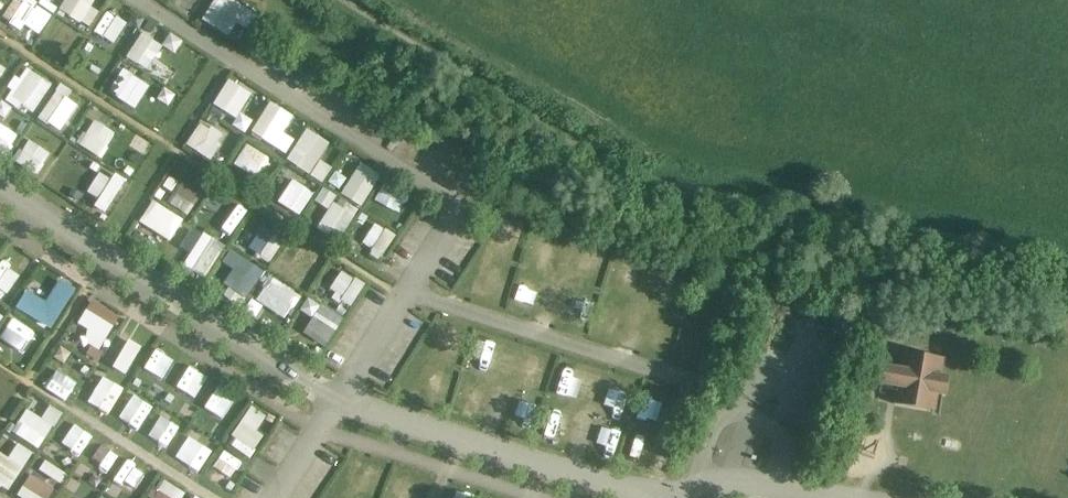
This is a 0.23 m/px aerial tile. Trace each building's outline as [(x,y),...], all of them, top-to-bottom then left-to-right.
[(25,22),(40,31),(49,16),(23,0),(9,0),(0,16),(0,19),(19,31),(25,22)] [(92,0),(68,0),(62,8),(87,26),(98,11),(89,5),(92,0)] [(237,22),(248,29),(258,13),(237,0),(212,0),(201,18),(228,35),(237,22)] [(103,12),(95,35),(115,42),(124,19),(103,12)] [(43,47),(65,61),(83,34),(60,20),(43,47)] [(145,69),(162,45),(143,31),(125,54),(145,69)] [(24,65),(4,97),(32,114),(51,81),(24,65)] [(124,65),(110,82),(130,98),(144,81),(124,65)] [(237,113),(251,93),(229,77),(211,103),(245,127),(249,121),(237,113)] [(293,137),(282,130),(292,114),(270,100),(250,130),(284,152),(293,137)] [(98,155),(114,133),(94,118),(78,141),(98,155)] [(201,120),(185,142),(207,158),(223,136),(201,120)] [(3,155),(18,136),(0,122),(0,153),(3,155)] [(311,172),(328,139),(304,127),(287,159),(311,172)] [(128,169),(146,146),(128,132),(110,155),(128,169)] [(36,174),(50,151),(27,137),(13,160),(36,174)] [(232,161),(252,178),(268,159),(248,142),(232,161)] [(318,158),(310,174),(323,180),(330,165),(318,158)] [(363,205),(379,171),(358,161),(341,195),(363,205)] [(76,198),(89,179),(66,164),(54,183),(76,198)] [(117,204),(130,186),(106,168),(80,202),(94,213),(106,197),(117,204)] [(173,192),(168,202),(189,214),(201,192),(169,174),(162,186),(173,192)] [(292,177),(277,199),(298,214),(313,191),(292,177)] [(319,226),(337,238),(357,209),(338,197),(319,226)] [(151,199),(131,235),(140,241),(148,227),(170,240),(183,217),(151,199)] [(374,221),(361,244),(381,255),(394,232),(374,221)] [(495,244),(516,251),(523,229),(502,222),(495,244)] [(260,225),(246,248),(268,261),(282,238),(260,225)] [(182,264),(204,278),(225,244),(202,230),(182,264)] [(285,273),(308,288),(325,260),(302,246),(285,273)] [(221,293),(242,305),(263,268),(229,249),(223,261),(235,268),(221,293)] [(4,293),(20,274),(2,260),(0,262),(0,290),(4,293)] [(328,291),(351,305),(364,283),(340,270),(328,291)] [(255,300),(288,316),(300,292),(267,276),(255,300)] [(58,277),(46,299),(25,288),(15,307),(52,327),(74,286),(58,277)] [(307,296),(299,310),(315,318),(308,330),(328,342),(342,316),(307,296)] [(76,322),(88,329),(83,338),(100,348),(119,315),(90,298),(76,322)] [(0,334),(0,335),(21,349),(34,331),(12,316),(0,334)] [(105,360),(127,371),(141,342),(120,332),(105,360)] [(943,359),(904,352),(901,370),(884,367),(881,384),(898,387),(895,404),(934,411),(937,394),(945,395),(948,378),(940,376),(943,359)] [(181,399),(190,375),(179,372),(170,395),(181,399)] [(101,380),(87,399),(105,412),(119,393),(101,380)] [(203,406),(223,419),(234,400),(215,388),(203,406)] [(670,411),(675,393),(657,389),(653,407),(670,411)] [(40,416),(26,407),(11,430),(39,447),(61,411),(48,403),(40,416)] [(249,457),(264,435),(256,429),(266,415),(251,405),(226,441),(249,457)] [(182,449),(200,463),(214,444),(196,431),(182,449)] [(8,489),(32,451),(17,442),(8,456),(0,451),(0,484),(8,489)] [(94,470),(103,476),(120,453),(112,447),(94,470)] [(45,459),(38,468),(58,482),(64,473),(45,459)] [(125,464),(113,479),(129,492),(141,476),(125,464)] [(55,490),(30,472),(16,493),(22,497),(50,497),(55,490)] [(151,497),(180,497),(184,493),(161,476),(147,495),(151,497)]
